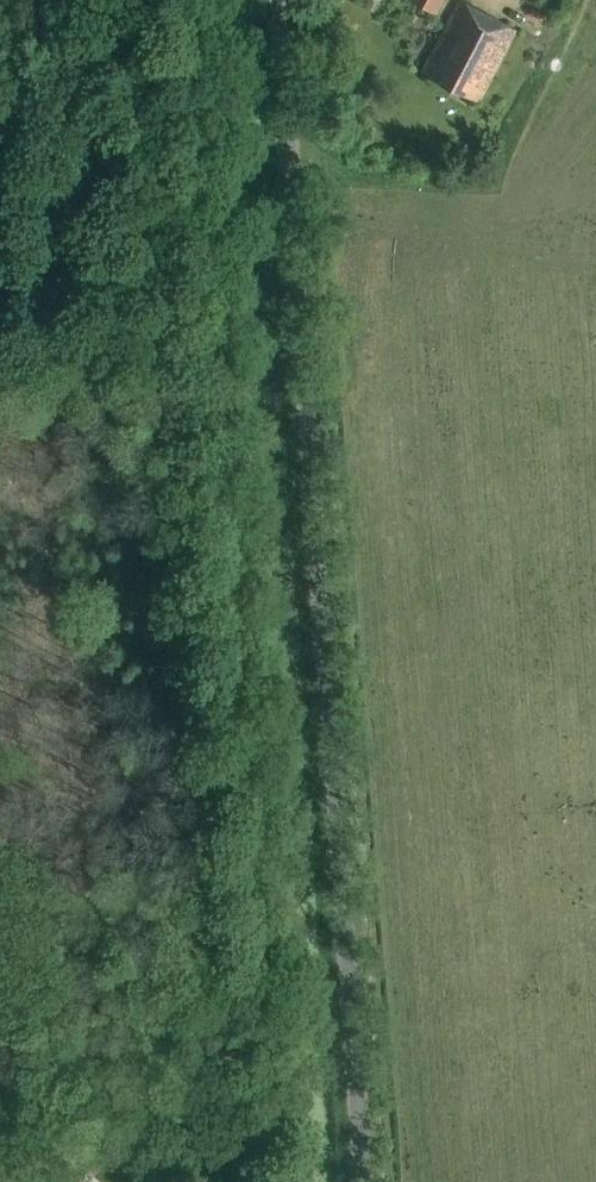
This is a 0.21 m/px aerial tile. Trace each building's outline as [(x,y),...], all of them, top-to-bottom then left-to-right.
[(408,2),(434,15),(441,0),(408,0),(408,2)] [(458,0),(448,19),(420,72),(479,104),(516,31),(458,0)]
